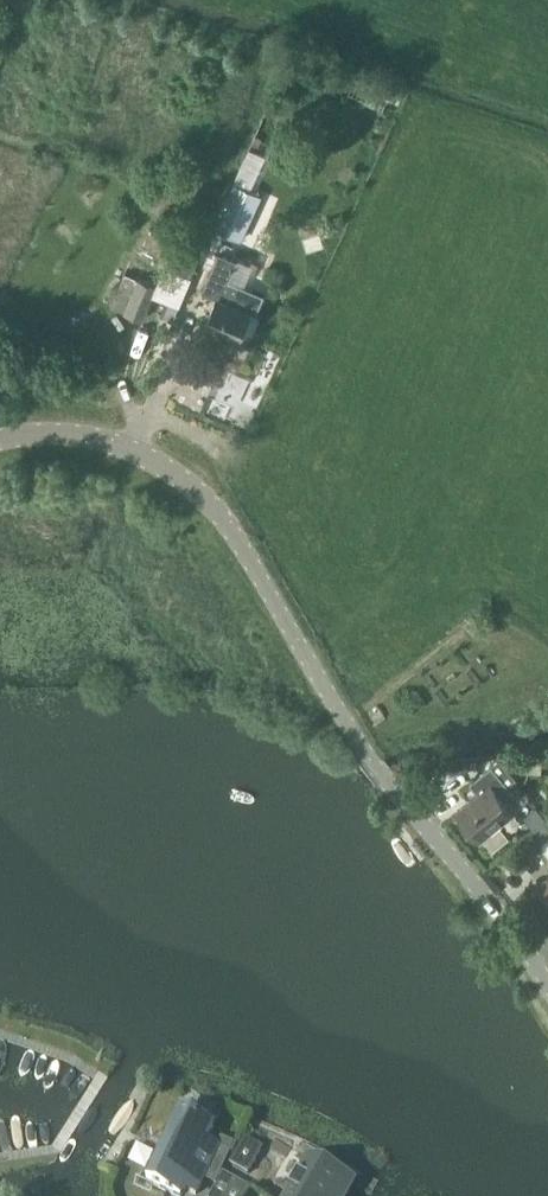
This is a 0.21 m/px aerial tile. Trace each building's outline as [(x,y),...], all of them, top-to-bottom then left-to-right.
[(237,238),(254,195),(226,184),(209,227),(237,238)] [(254,313),(262,293),(226,279),(233,259),(215,252),(199,292),(215,298),(204,326),(219,332),(218,334),(230,339),(231,337),(236,339),(247,310),(254,313)] [(150,273),(128,264),(110,310),(142,322),(155,289),(146,285),(150,273)] [(499,759),(491,765),(469,782),(478,793),(456,811),(478,839),(512,812),(497,794),(515,779),(499,759)] [(538,885),(547,897),(547,877),(538,885)] [(179,1107),(165,1138),(167,1139),(146,1184),(173,1195),(182,1195),(184,1191),(194,1195),(195,1195),(217,1149),(206,1144),(213,1129),(192,1120),(194,1116),(196,1117),(197,1115),(179,1107)] [(261,1150),(245,1142),(231,1166),(247,1175),(261,1150)] [(342,1177),(307,1157),(285,1195),(331,1195),(342,1177)] [(248,1190),(236,1183),(228,1195),(244,1195),(248,1190)]
